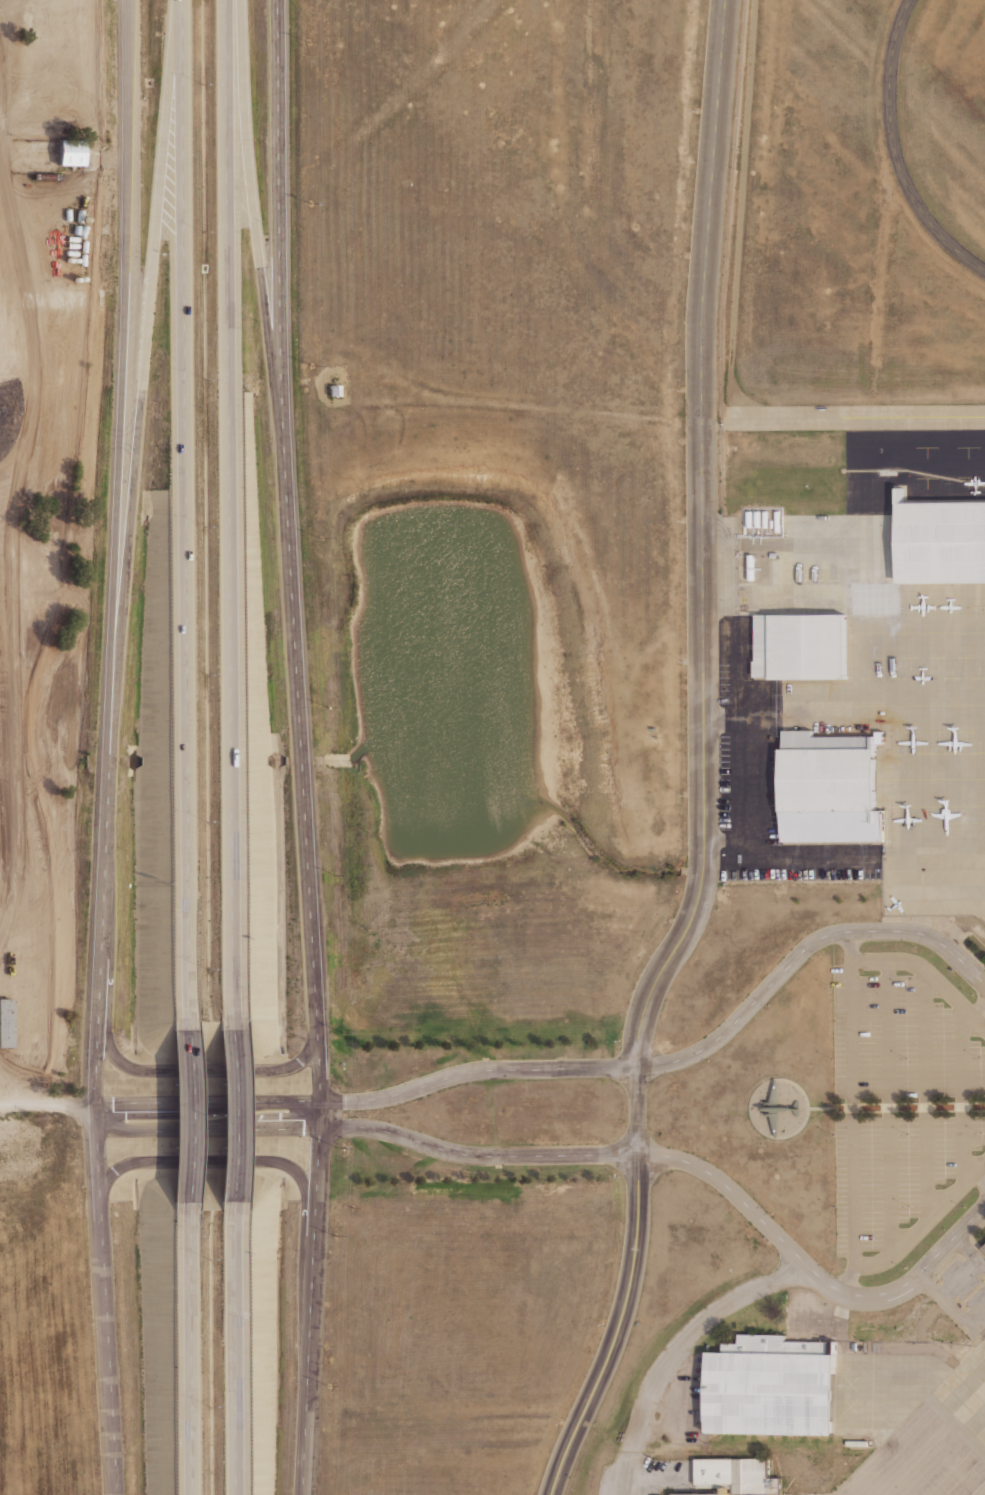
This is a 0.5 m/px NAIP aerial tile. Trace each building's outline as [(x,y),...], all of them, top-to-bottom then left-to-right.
[(56,139),(79,139),(79,164),(55,164),(56,139)] [(328,384),(339,384),(340,396),(328,396),(328,384)] [(903,502),(984,502),(984,583),(898,584),(898,515),(898,488),(903,488),(903,502)] [(756,615),(757,660),(755,660),(755,677),(772,677),(772,679),(780,679),(847,678),(847,614),(756,615)] [(782,749),(783,811),(781,811),(781,843),(883,842),(885,842),(885,810),(879,810),(878,744),(877,744),(877,736),(814,737),(814,730),(784,730),(784,749),(782,749)] [(10,1047),(0,1047),(0,998),(10,998),(10,1047)] [(722,1351),(723,1343),(737,1343),(737,1333),(784,1334),(784,1341),(830,1341),(829,1353),(722,1351)] [(709,1351),(707,1432),(834,1435),(836,1353),(829,1353),(722,1351),(709,1351)] [(697,1459),(707,1458),(769,1458),(769,1478),(782,1478),(782,1494),(727,1494),(727,1487),(697,1487),(697,1459)]
